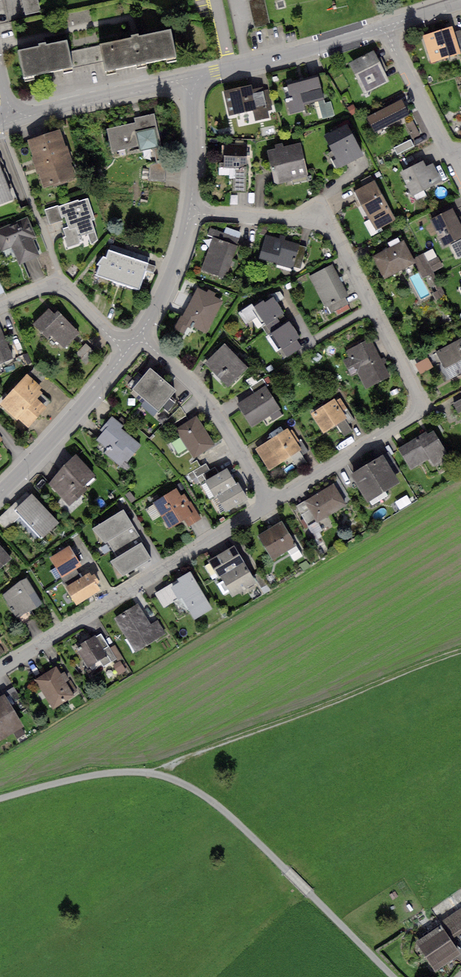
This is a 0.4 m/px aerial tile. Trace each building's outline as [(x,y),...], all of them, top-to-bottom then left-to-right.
[(24,13),(40,10),(38,0),(22,0),(24,13)] [(253,27),(268,24),(263,0),(248,0),(253,27)] [(452,27),(423,36),(431,62),(460,54),(454,32),(452,27)] [(132,39),(100,46),(104,61),(106,73),(177,58),(171,31),(139,38),(139,35),(135,36),(131,36),(132,39)] [(39,48),(20,52),(25,78),(73,68),(69,52),(67,42),(47,47),(46,43),(42,44),(39,45),(39,48)] [(100,46),(69,52),(73,68),(104,61),(100,46)] [(374,51),(349,63),(364,93),(389,81),(374,51)] [(319,76),(287,84),(291,101),(287,102),(290,114),(303,111),(302,105),(318,101),(325,99),(319,76)] [(251,84),(223,91),(229,116),(253,110),(255,121),(270,117),(268,111),(272,110),(268,90),(264,91),(263,87),(252,89),(251,84)] [(325,99),(318,101),(322,119),(335,116),(331,101),(325,103),(325,99)] [(402,100),(367,117),(374,132),(409,115),(402,100)] [(353,104),(347,108),(352,116),(358,113),(353,104)] [(136,123),(106,129),(111,153),(139,147),(140,152),(161,147),(154,114),(135,119),(136,123)] [(413,120),(405,125),(412,138),(420,134),(413,120)] [(347,123),(324,135),(336,158),(333,160),(338,170),(364,156),(347,123)] [(61,129),(27,140),(42,189),(77,177),(61,129)] [(411,139),(394,148),(398,155),(414,146),(411,139)] [(246,143),(224,143),(223,167),(233,167),(245,167),(246,143)] [(275,148),(267,150),(275,185),(308,177),(300,143),(283,147),(282,143),(274,145),(275,148)] [(150,165),(149,179),(165,181),(166,170),(161,147),(154,149),(156,163),(150,165)] [(423,161),(400,172),(412,197),(442,181),(433,163),(426,166),(423,161)] [(245,192),(245,167),(233,167),(233,192),(245,192)] [(375,180),(355,191),(376,230),(396,219),(375,180)] [(6,184),(0,186),(0,204),(12,200),(6,184)] [(78,199),(58,205),(62,217),(65,216),(69,227),(64,229),(66,237),(64,237),(68,247),(80,243),(78,237),(88,233),(91,243),(98,237),(93,221),(96,220),(88,198),(79,201),(78,199)] [(62,217),(58,205),(45,210),(50,225),(63,221),(62,217)] [(430,220),(443,246),(460,237),(460,226),(452,208),(430,220)] [(0,228),(0,251),(1,253),(12,248),(19,264),(40,255),(32,238),(36,236),(28,216),(0,228)] [(208,235),(213,237),(200,271),(224,279),(239,238),(211,227),(208,235)] [(280,238),(266,234),(259,258),(292,267),(292,266),(299,244),(284,240),(285,236),(281,235),(280,238)] [(451,245),(458,257),(460,255),(460,240),(451,245)] [(404,241),(374,257),(385,278),(415,263),(413,258),(404,241)] [(123,248),(110,244),(106,257),(103,256),(96,265),(99,265),(96,274),(112,280),(123,248)] [(307,246),(299,244),(292,266),(300,269),(307,246)] [(137,253),(123,248),(112,280),(126,285),(137,253)] [(150,257),(137,253),(126,285),(139,289),(150,257)] [(413,258),(415,263),(422,277),(429,274),(438,290),(432,293),(435,300),(445,295),(434,272),(444,267),(438,255),(428,260),(424,253),(413,258)] [(331,264),(309,276),(325,307),(327,306),(344,297),(348,295),(331,264)] [(207,292),(198,287),(183,316),(181,315),(173,330),(186,336),(191,326),(208,334),(224,301),(214,296),(215,293),(208,289),(207,292)] [(263,300),(254,306),(260,315),(267,325),(278,318),(286,313),(274,296),(264,302),(263,300)] [(344,297),(327,306),(331,313),(348,304),(344,297)] [(260,315),(254,306),(252,303),(238,313),(246,324),(260,315)] [(49,309),(33,324),(47,339),(51,336),(64,349),(80,334),(58,312),(54,315),(49,309)] [(267,325),(272,333),(283,325),(278,318),(267,325)] [(283,325),(272,333),(283,349),(296,340),(300,338),(289,321),(283,325)] [(14,358),(0,327),(0,364),(14,358)] [(371,339),(346,351),(350,358),(344,360),(352,378),(358,375),(366,391),(390,380),(371,339)] [(437,352),(451,378),(460,373),(460,339),(437,352)] [(296,340),(283,349),(288,356),(301,347),(296,340)] [(96,353),(86,343),(76,354),(86,364),(96,353)] [(225,344),(205,363),(229,387),(248,368),(225,344)] [(428,357),(415,364),(420,374),(433,368),(428,357)] [(144,400),(162,379),(150,368),(132,389),(144,400)] [(42,387),(27,374),(0,404),(27,427),(46,407),(37,399),(43,392),(39,389),(42,387)] [(263,377),(249,386),(254,394),(266,387),(268,385),(263,377)] [(162,379),(144,400),(158,411),(162,407),(171,396),(176,390),(162,379)] [(254,394),(237,404),(251,427),(280,410),(266,387),(254,394)] [(177,400),(171,396),(162,407),(168,412),(177,400)] [(335,399),(311,414),(323,433),(337,424),(345,419),(347,418),(335,399)] [(123,425),(112,416),(101,430),(103,432),(96,440),(107,449),(104,453),(121,466),(125,461),(128,463),(142,445),(120,429),(123,425)] [(197,416),(176,429),(180,437),(187,448),(193,458),(214,445),(197,416)] [(345,419),(337,424),(344,436),(352,431),(345,419)] [(286,429),(255,449),(268,470),(291,456),(300,451),(286,429)] [(425,432),(398,447),(411,470),(429,460),(433,467),(450,457),(434,430),(426,434),(425,432)] [(187,448),(180,437),(171,442),(178,454),(187,448)] [(308,462),(300,451),(291,456),(299,468),(308,462)] [(49,484),(48,484),(69,505),(86,490),(83,487),(94,476),(76,455),(65,465),(49,484)] [(383,455),(350,475),(367,503),(400,483),(383,455)] [(206,464),(188,474),(191,481),(210,470),(206,464)] [(210,470),(196,478),(200,484),(205,481),(221,472),(217,466),(210,470)] [(221,472),(205,481),(214,496),(216,495),(236,484),(227,469),(221,472)] [(236,484),(216,495),(225,512),(248,499),(239,483),(236,484)] [(334,485),(305,501),(317,522),(346,505),(334,485)] [(176,488),(152,502),(169,531),(184,522),(188,528),(202,520),(189,498),(187,499),(184,494),(180,496),(176,488)] [(130,492),(126,495),(132,503),(136,500),(130,492)] [(32,493),(14,508),(21,515),(41,538),(58,523),(32,493)] [(414,496),(408,499),(411,504),(417,500),(414,496)] [(317,522),(305,501),(296,507),(308,528),(317,522)] [(14,508),(12,505),(0,516),(0,523),(5,529),(21,515),(14,508)] [(123,509),(92,528),(105,544),(108,542),(133,527),(123,509)] [(282,521),(259,535),(274,559),(287,551),(294,562),(303,556),(282,521)] [(143,542),(133,527),(108,542),(117,557),(143,542)] [(152,558),(143,542),(117,557),(109,562),(123,576),(152,558)] [(12,557),(0,544),(0,568),(12,557)] [(234,545),(208,560),(218,577),(220,576),(244,562),(234,545)] [(69,546),(49,558),(61,577),(76,568),(81,565),(69,546)] [(244,562),(220,576),(233,597),(257,583),(244,562)] [(81,577),(76,568),(61,577),(60,578),(66,587),(81,577)] [(171,583),(154,593),(163,609),(181,598),(194,620),(212,609),(190,571),(178,578),(180,581),(172,586),(171,583)] [(81,577),(66,587),(77,604),(100,590),(96,584),(99,581),(94,573),(91,575),(90,572),(81,577)] [(261,572),(254,575),(261,588),(268,585),(261,572)] [(19,581),(2,595),(19,617),(31,611),(36,608),(42,603),(27,578),(19,581)] [(138,604),(115,617),(135,651),(158,638),(150,624),(138,604)] [(31,611),(19,617),(23,624),(35,617),(31,611)] [(158,619),(150,624),(158,638),(166,633),(158,619)] [(101,634),(96,637),(107,656),(100,660),(103,666),(116,659),(101,634)] [(95,635),(75,647),(87,668),(100,660),(107,656),(96,637),(95,635)] [(120,661),(113,665),(120,675),(126,671),(120,661)] [(56,667),(35,680),(53,709),(74,695),(65,681),(69,679),(64,671),(61,673),(56,667)] [(4,692),(5,694),(11,705),(16,703),(15,701),(21,698),(14,686),(4,692)] [(0,697),(0,741),(24,727),(11,705),(5,694),(0,697)] [(444,922),(453,936),(460,931),(460,910),(444,922)] [(441,925),(415,943),(435,971),(460,953),(441,925)]
